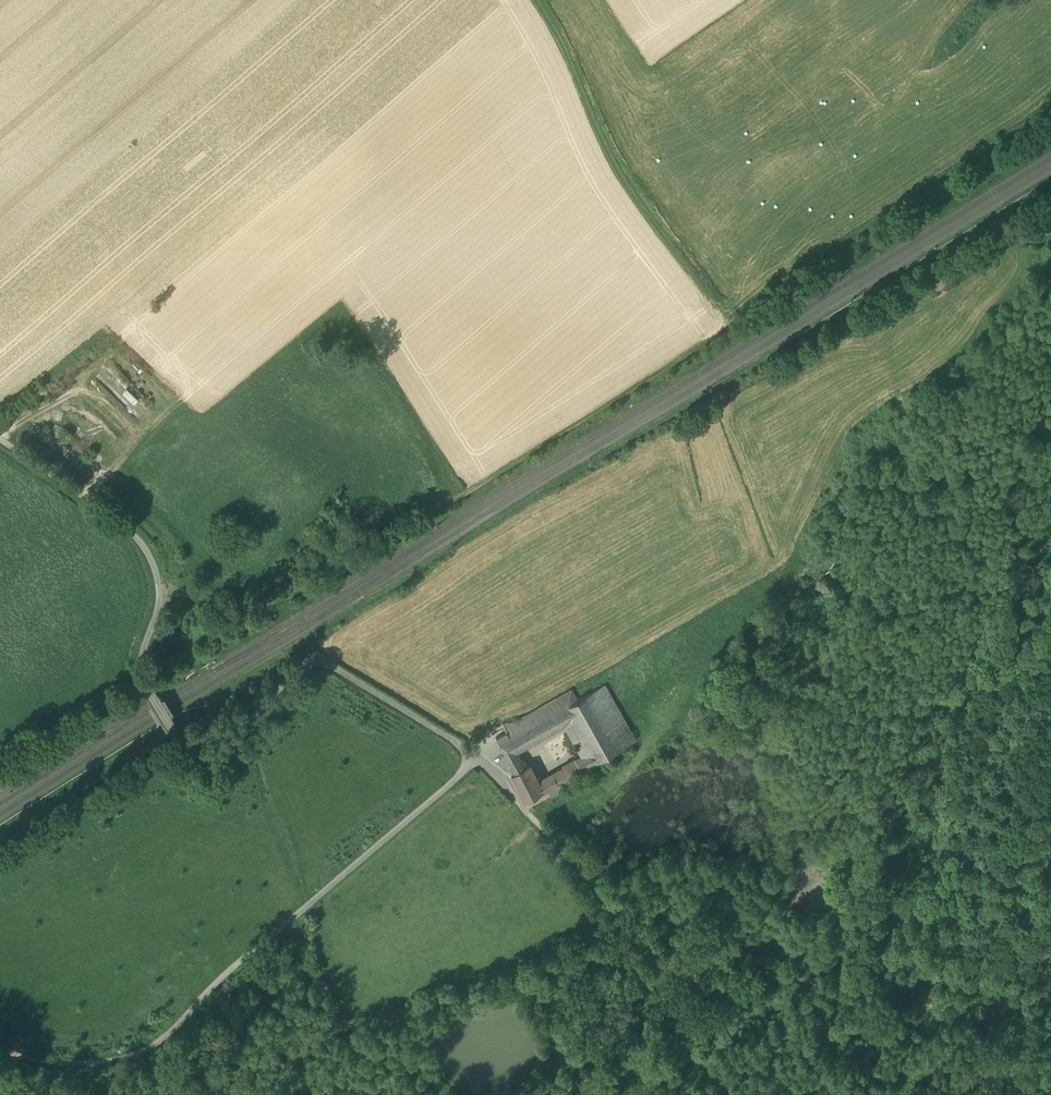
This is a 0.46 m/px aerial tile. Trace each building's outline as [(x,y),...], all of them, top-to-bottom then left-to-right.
[(577,701),(568,706),(575,718),(593,750),(599,761),(630,744),(635,741),(603,686),(579,700),(577,701)] [(514,723),(502,724),(507,733),(496,739),(507,758),(515,753),(514,752),(575,718),(568,706),(577,701),(571,691),(514,723)] [(593,750),(565,767),(565,769),(553,775),(558,784),(599,761),(593,750)] [(523,768),(515,753),(507,758),(515,773),(523,768)] [(537,784),(527,766),(526,766),(523,768),(515,773),(512,774),(511,775),(511,776),(512,776),(525,801),(525,802),(527,802),(527,801),(540,794),(541,794),(537,784)] [(553,775),(537,784),(541,794),(548,790),(558,784),(553,775)] [(558,784),(548,790),(552,798),(563,792),(558,784)]
